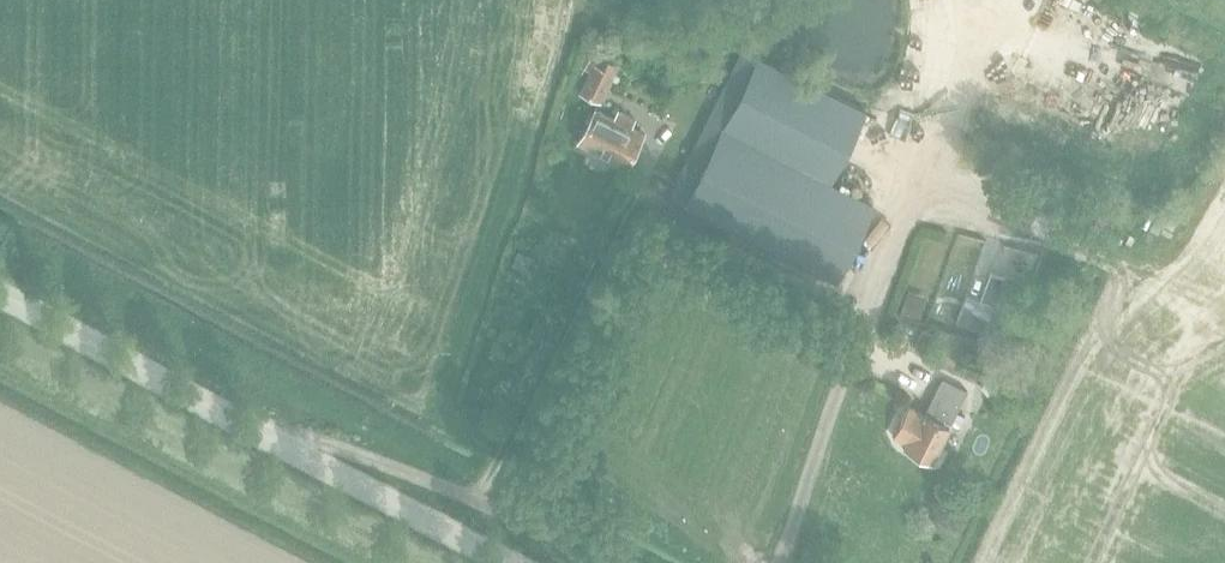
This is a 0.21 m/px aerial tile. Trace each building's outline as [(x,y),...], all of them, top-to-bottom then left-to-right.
[(1169,152),(1216,40),(1121,0),(1044,0),(1008,84),(1169,152)] [(578,92),(599,103),(619,64),(582,46),(573,65),(588,73),(578,92)] [(687,158),(668,196),(683,203),(835,279),(872,204),(829,182),(865,110),(742,48),(707,119),(687,158)] [(610,120),(590,109),(573,142),(623,167),(640,134),(629,128),(634,119),(615,110),(610,120)] [(965,297),(956,321),(982,331),(977,344),(998,351),(1000,346),(1024,282),(1003,274),(1001,279),(998,278),(989,274),(979,302),(973,300),(965,297)] [(908,290),(900,312),(917,318),(925,296),(908,290)] [(983,376),(979,385),(985,393),(995,391),(998,383),(992,375),(983,376)] [(923,413),(907,405),(892,435),(905,441),(902,447),(930,461),(948,426),(948,425),(966,389),(942,377),(923,413)]
